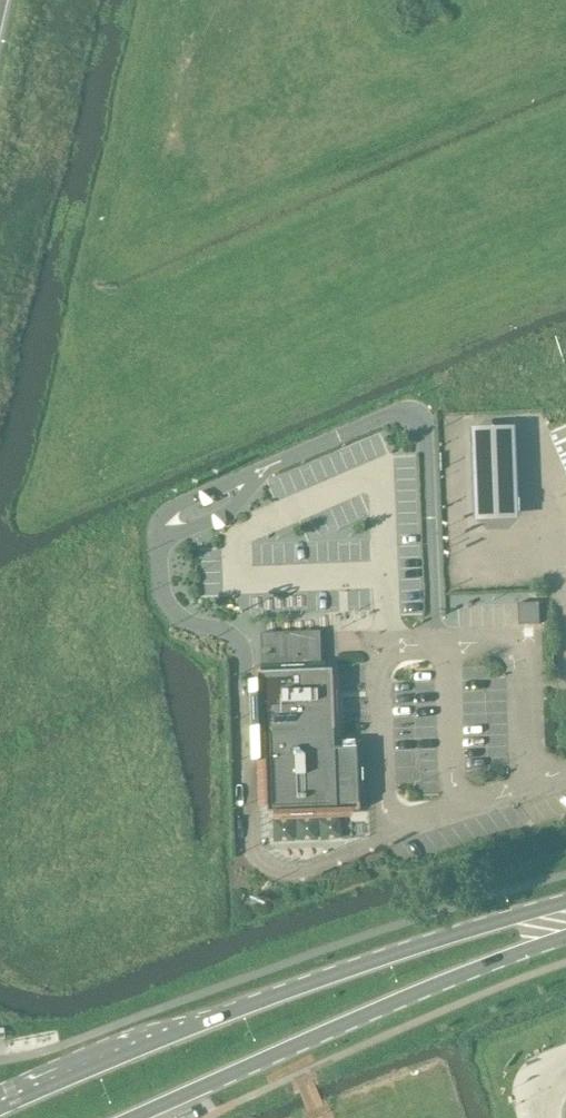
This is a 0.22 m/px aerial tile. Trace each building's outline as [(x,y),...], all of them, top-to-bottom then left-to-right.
[(515,432),(470,434),(474,528),(517,527),(515,432)] [(518,625),(539,624),(538,603),(517,604),(518,625)] [(256,681),(253,681),(254,693),(256,693),(257,728),(255,728),(255,741),(263,740),(265,802),(275,802),(276,841),(348,839),(347,805),(369,804),(364,654),(342,654),(341,631),(261,635),(261,655),(262,673),(256,673),(256,681)]
